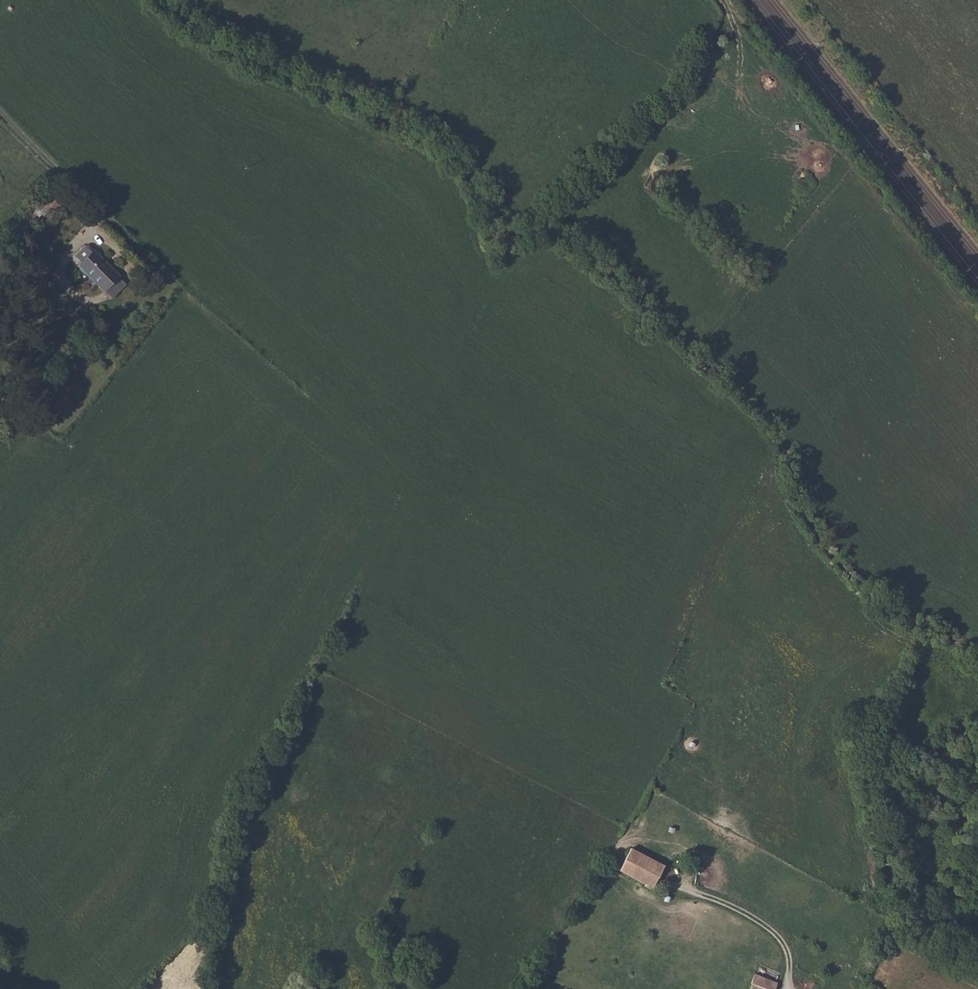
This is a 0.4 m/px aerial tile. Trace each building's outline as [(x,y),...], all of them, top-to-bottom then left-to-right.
[(45,197),(40,192),(30,206),(35,210),(45,197)] [(101,294),(113,281),(114,280),(84,250),(80,251),(71,260),(72,264),(75,267),(74,269),(93,286),(92,289),(100,296),(101,294)] [(120,287),(113,281),(101,294),(108,301),(120,287)] [(663,871),(631,851),(618,873),(650,892),(663,871)] [(776,986),(776,982),(756,975),(752,982),(758,986),(757,988),(775,988),(776,986)]
